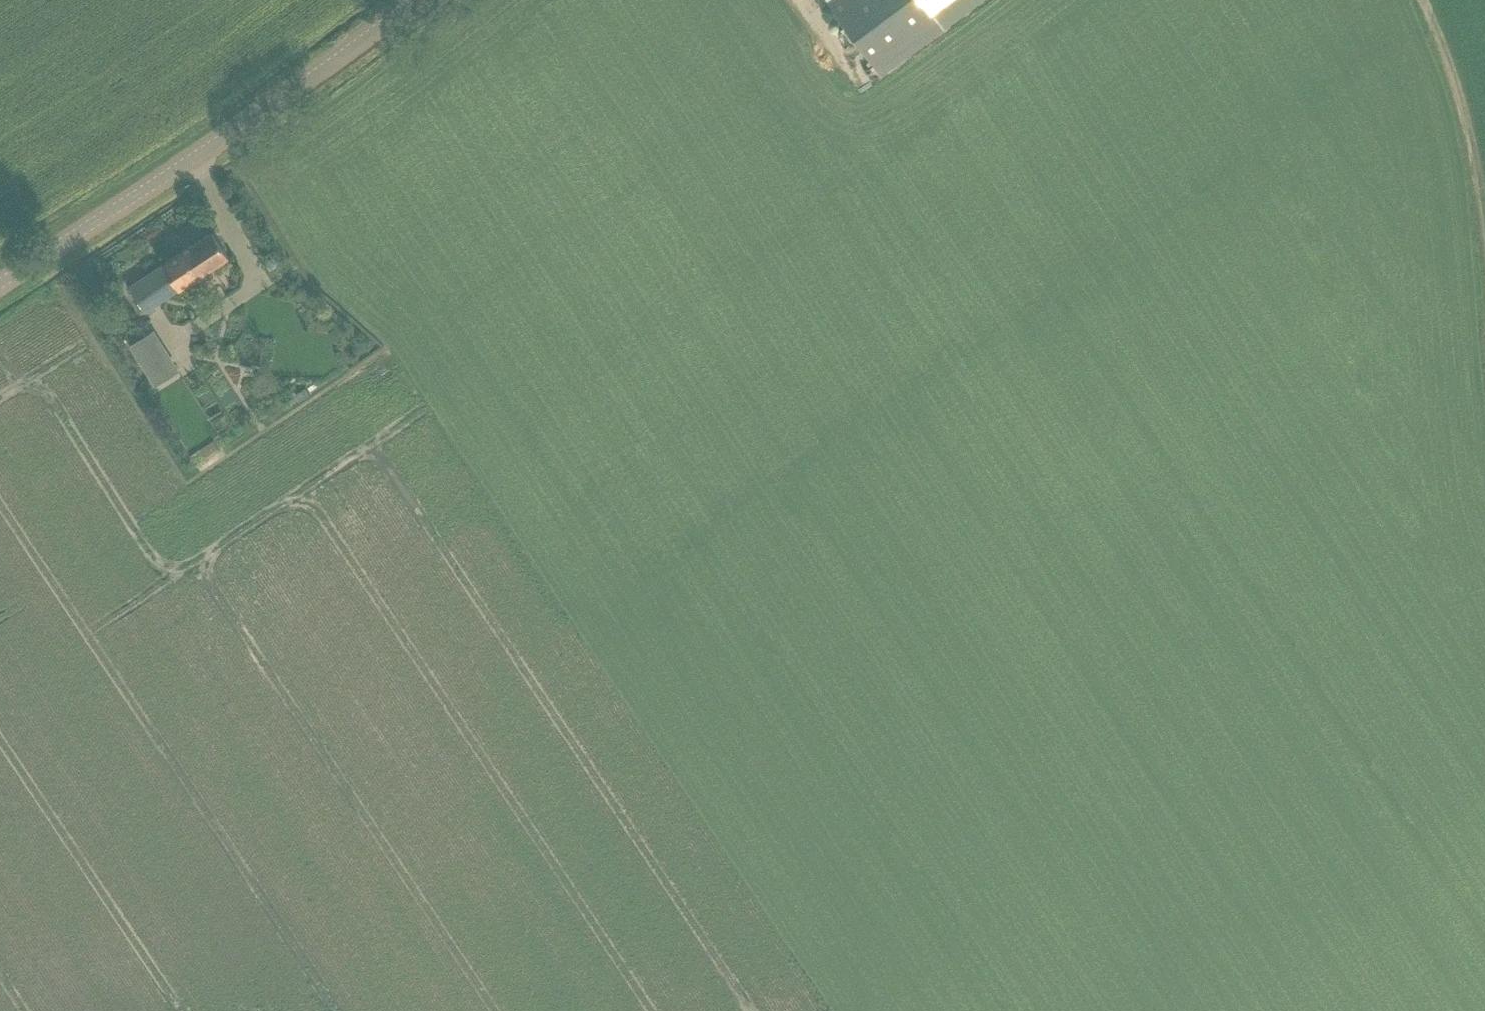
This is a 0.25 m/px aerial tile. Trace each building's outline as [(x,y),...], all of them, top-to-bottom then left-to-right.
[(826,1),(825,2),(880,75),(981,0),(826,0),(826,1)] [(212,232),(128,287),(145,312),(229,257),(212,232)] [(263,261),(268,271),(282,263),(276,253),(263,261)] [(172,359),(147,375),(154,386),(179,370),(172,359)]
